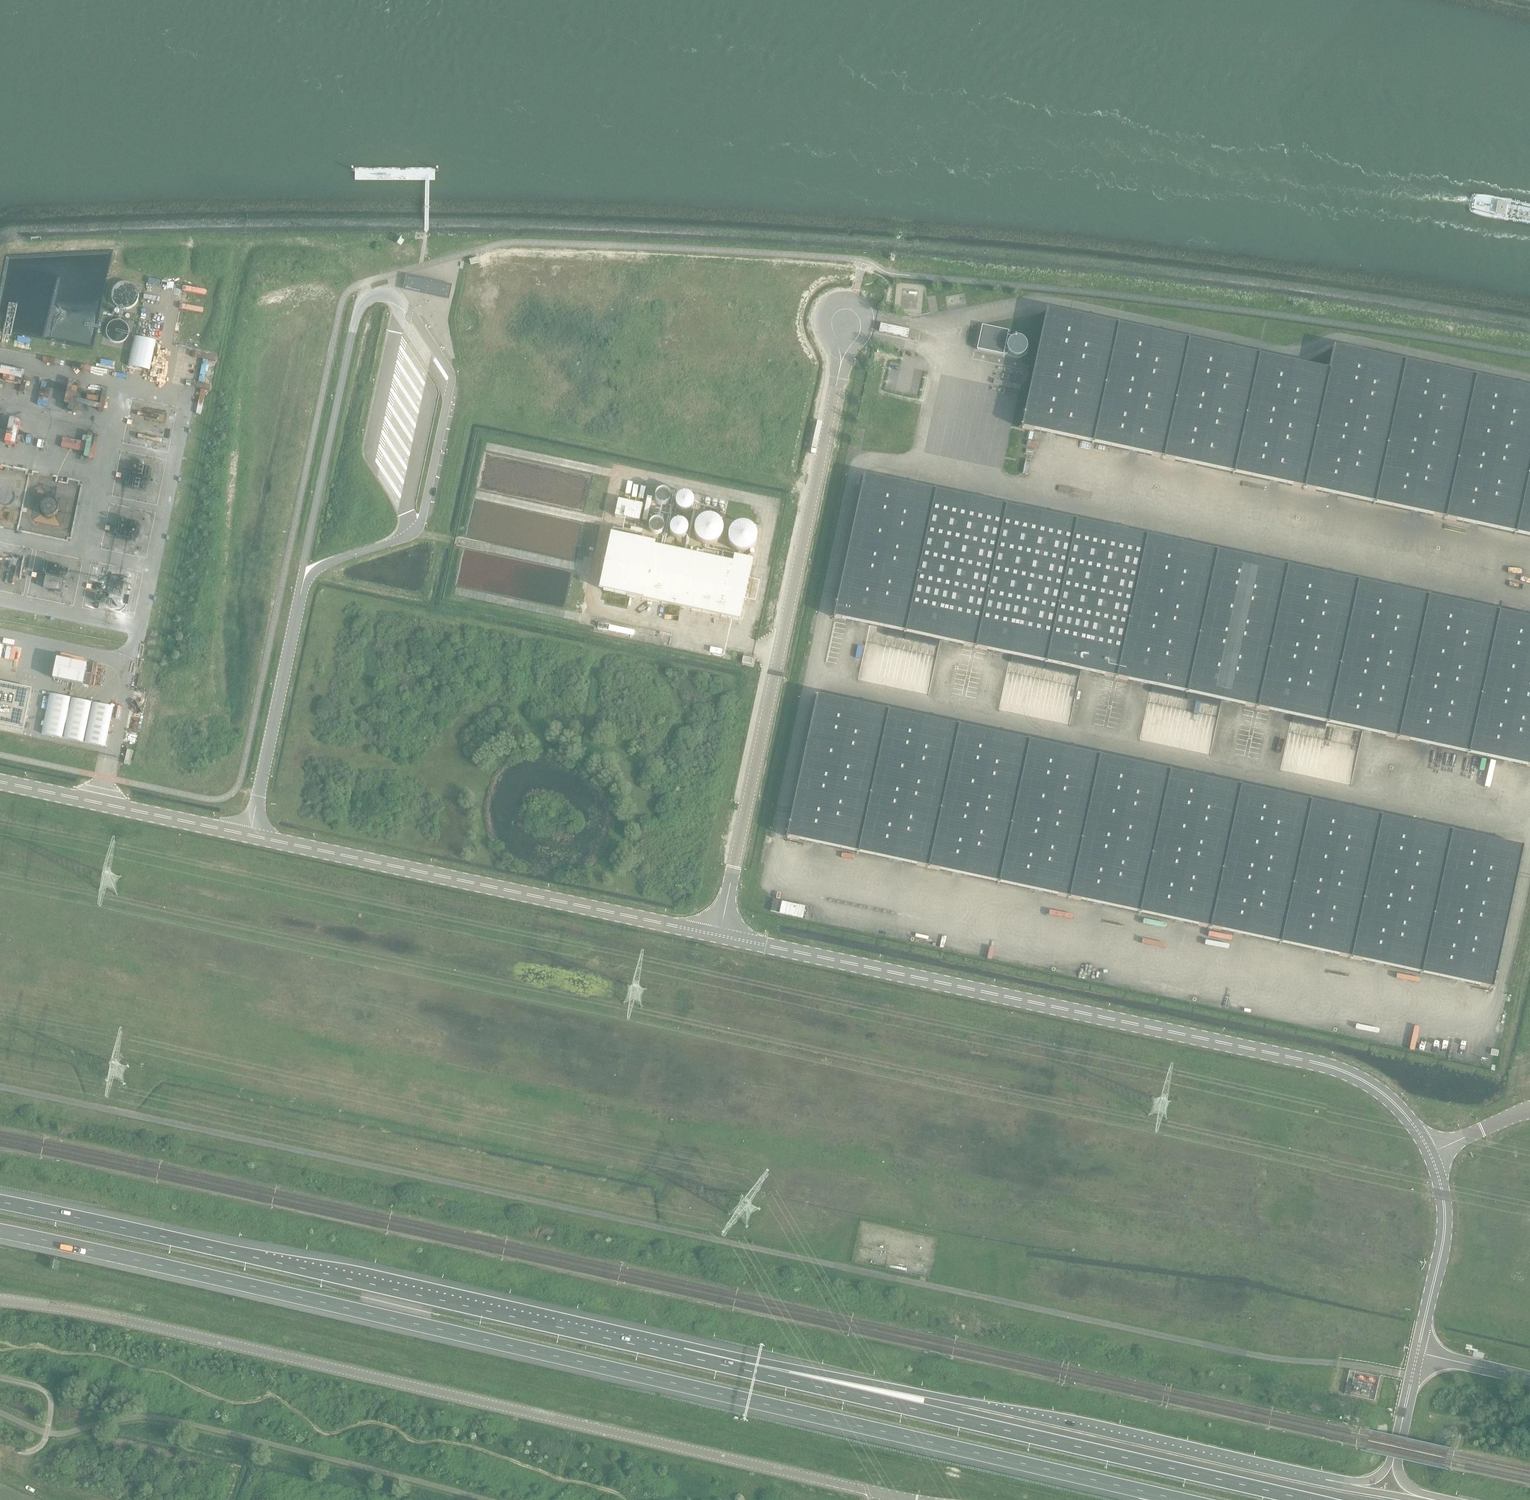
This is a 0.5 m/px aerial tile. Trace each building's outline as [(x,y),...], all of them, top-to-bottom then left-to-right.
[(449,299),(451,286),(405,276),(403,290),(449,299)] [(1333,347),(1328,370),(1047,310),(1021,428),(1529,537),(1529,389),(1333,347)] [(881,324),(879,331),(908,337),(909,330),(881,324)] [(1008,330),(982,325),(977,350),(1003,355),(1008,330)] [(152,370),(156,339),(134,336),(130,367),(152,370)] [(1026,349),(1026,346),(1026,343),(1024,340),(1022,337),(1019,336),(1016,336),(1013,336),(1010,338),(1008,341),(1007,344),(1007,347),(1008,350),(1010,352),(1012,354),(1016,355),(1019,355),(1022,354),(1024,352),(1026,349)] [(203,364),(214,367),(217,356),(197,351),(196,356),(204,358),(203,364)] [(24,370),(0,367),(0,386),(3,386),(3,381),(23,384),(24,370)] [(1006,380),(997,380),(997,388),(1022,390),(1022,377),(1007,376),(1006,380)] [(75,404),(105,408),(108,388),(103,387),(103,393),(94,392),(93,396),(78,394),(79,381),(59,378),(57,387),(68,388),(65,407),(74,408),(75,404)] [(35,381),(32,398),(41,400),(45,383),(35,381)] [(11,421),(6,445),(16,447),(21,423),(11,421)] [(62,447),(85,451),(84,456),(91,457),(93,440),(98,441),(99,435),(84,433),(83,439),(64,436),(62,447)] [(137,480),(147,483),(152,468),(142,465),(137,480)] [(864,476),(833,618),(1529,767),(1529,619),(864,476)] [(63,521),(69,522),(74,500),(53,496),(55,484),(35,479),(32,493),(36,494),(31,519),(62,526),(63,521)] [(669,497),(669,495),(668,492),(667,490),(664,489),(662,488),(659,488),(657,489),(655,490),(654,493),(653,495),(653,498),(654,500),(656,502),(658,503),(661,504),(663,503),(666,502),(668,500),(669,497)] [(693,503),(692,499),(691,497),(688,495),(686,493),(682,493),(679,494),(677,496),(675,498),(674,501),(675,504),(675,507),(677,509),(680,511),(682,511),(685,511),(688,510),(691,508),(692,506),(693,503)] [(643,505),(618,499),(615,516),(639,522),(643,505)] [(722,539),(724,534),(724,529),(722,524),(719,520),(715,518),(710,516),(705,517),(700,519),(697,522),(694,527),(693,531),(694,536),(697,541),(700,544),(705,546),(710,547),(715,545),(719,543),(722,539)] [(663,527),(663,524),(662,522),(660,520),(658,518),(656,517),(653,518),(651,518),(649,520),(647,522),(647,525),(647,527),(648,530),(650,531),(652,533),(655,533),(657,533),(660,531),(661,530),(663,527)] [(686,529),(686,526),(684,523),(682,521),(679,520),(676,520),(673,521),(671,523),(669,525),(668,528),(668,531),(669,533),(671,536),(673,537),(676,538),(679,538),(682,537),(684,535),(686,532),(686,529)] [(755,546),(757,541),(757,536),(755,532),(752,528),(748,525),(743,524),(738,524),(733,526),(730,529),(727,534),(726,539),(727,544),(730,548),(733,551),(738,553),(743,554),(748,553),(752,550),(755,546)] [(611,534),(599,589),(603,590),(627,595),(627,596),(740,620),(753,559),(734,555),(732,562),(641,542),(643,535),(641,535),(643,529),(631,527),(630,533),(613,529),(612,535),(611,534)] [(65,575),(60,574),(61,566),(49,563),(44,588),(62,592),(65,575)] [(93,577),(88,591),(109,598),(114,584),(93,577)] [(887,652),(889,647),(868,641),(866,646),(887,652)] [(58,659),(53,680),(84,686),(88,665),(58,659)] [(0,683),(0,725),(23,730),(32,689),(0,683)] [(105,747),(114,707),(50,694),(42,734),(105,747)] [(1523,847),(817,696),(786,837),(1492,989),(1523,847)]
